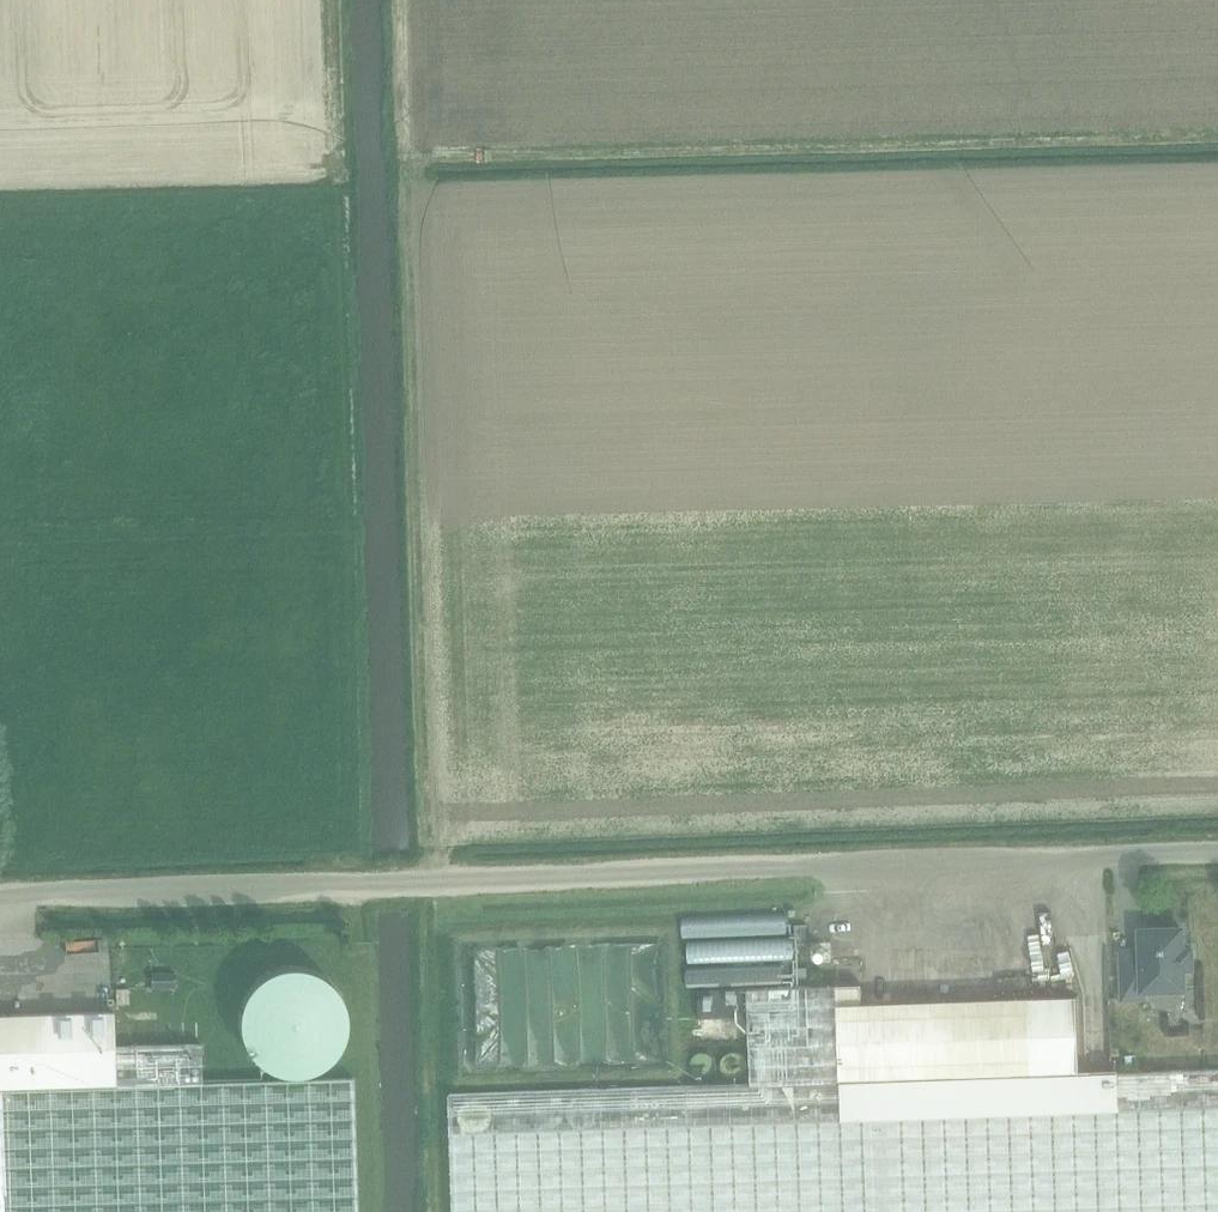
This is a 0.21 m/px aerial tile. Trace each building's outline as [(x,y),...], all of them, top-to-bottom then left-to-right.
[(806,925),(794,925),(795,940),(806,939),(806,925)] [(1122,952),(1123,983),(1124,998),(1145,997),(1144,990),(1184,988),(1183,976),(1183,967),(1191,967),(1191,949),(1182,950),(1181,929),(1141,930),(1141,951),(1122,952)] [(886,966),(862,969),(864,984),(888,982),(886,966)] [(1080,1072),(1078,995),(1029,997),(862,1002),(861,984),(748,988),(751,1083),(449,1094),(454,1211),(1217,1211),(1217,1068),(1080,1072)] [(346,1011),(291,1004),(293,988),(279,986),(271,1044),(365,1056),(373,997),(348,994),(346,1011)] [(128,989),(115,989),(116,1005),(129,1004),(128,989)] [(743,989),(699,990),(699,1019),(744,1018),(743,989)] [(353,1102),(352,1078),(201,1083),(200,1044),(114,1047),(113,1012),(0,1016),(0,1211),(356,1211),(353,1102)] [(732,1078),(734,1078),(736,1078),(738,1077),(740,1076),(742,1075),(744,1074),(745,1072),(746,1070),(746,1067),(747,1065),(746,1063),(746,1061),(745,1059),(744,1057),(742,1055),(740,1054),(738,1053),(736,1053),(734,1052),(732,1053),(729,1053),(727,1054),(726,1055),(724,1057),(723,1059),(722,1061),(721,1063),(721,1065),(721,1067),(722,1070),(723,1072),(724,1073),(725,1075),(727,1076),(729,1077),(732,1078)] [(701,1078),(703,1078),(705,1078),(707,1077),(709,1077),(711,1075),(713,1074),(714,1072),(715,1070),(715,1068),(716,1066),(715,1063),(715,1061),(714,1059),(713,1057),(711,1056),(709,1055),(707,1054),(705,1053),(703,1053),(701,1053),(699,1054),(697,1055),(695,1056),(693,1057),(692,1059),(691,1061),(691,1063),(690,1066),(691,1068),(691,1070),(692,1072),(693,1074),(695,1075),(697,1076),(699,1077),(701,1078)]
